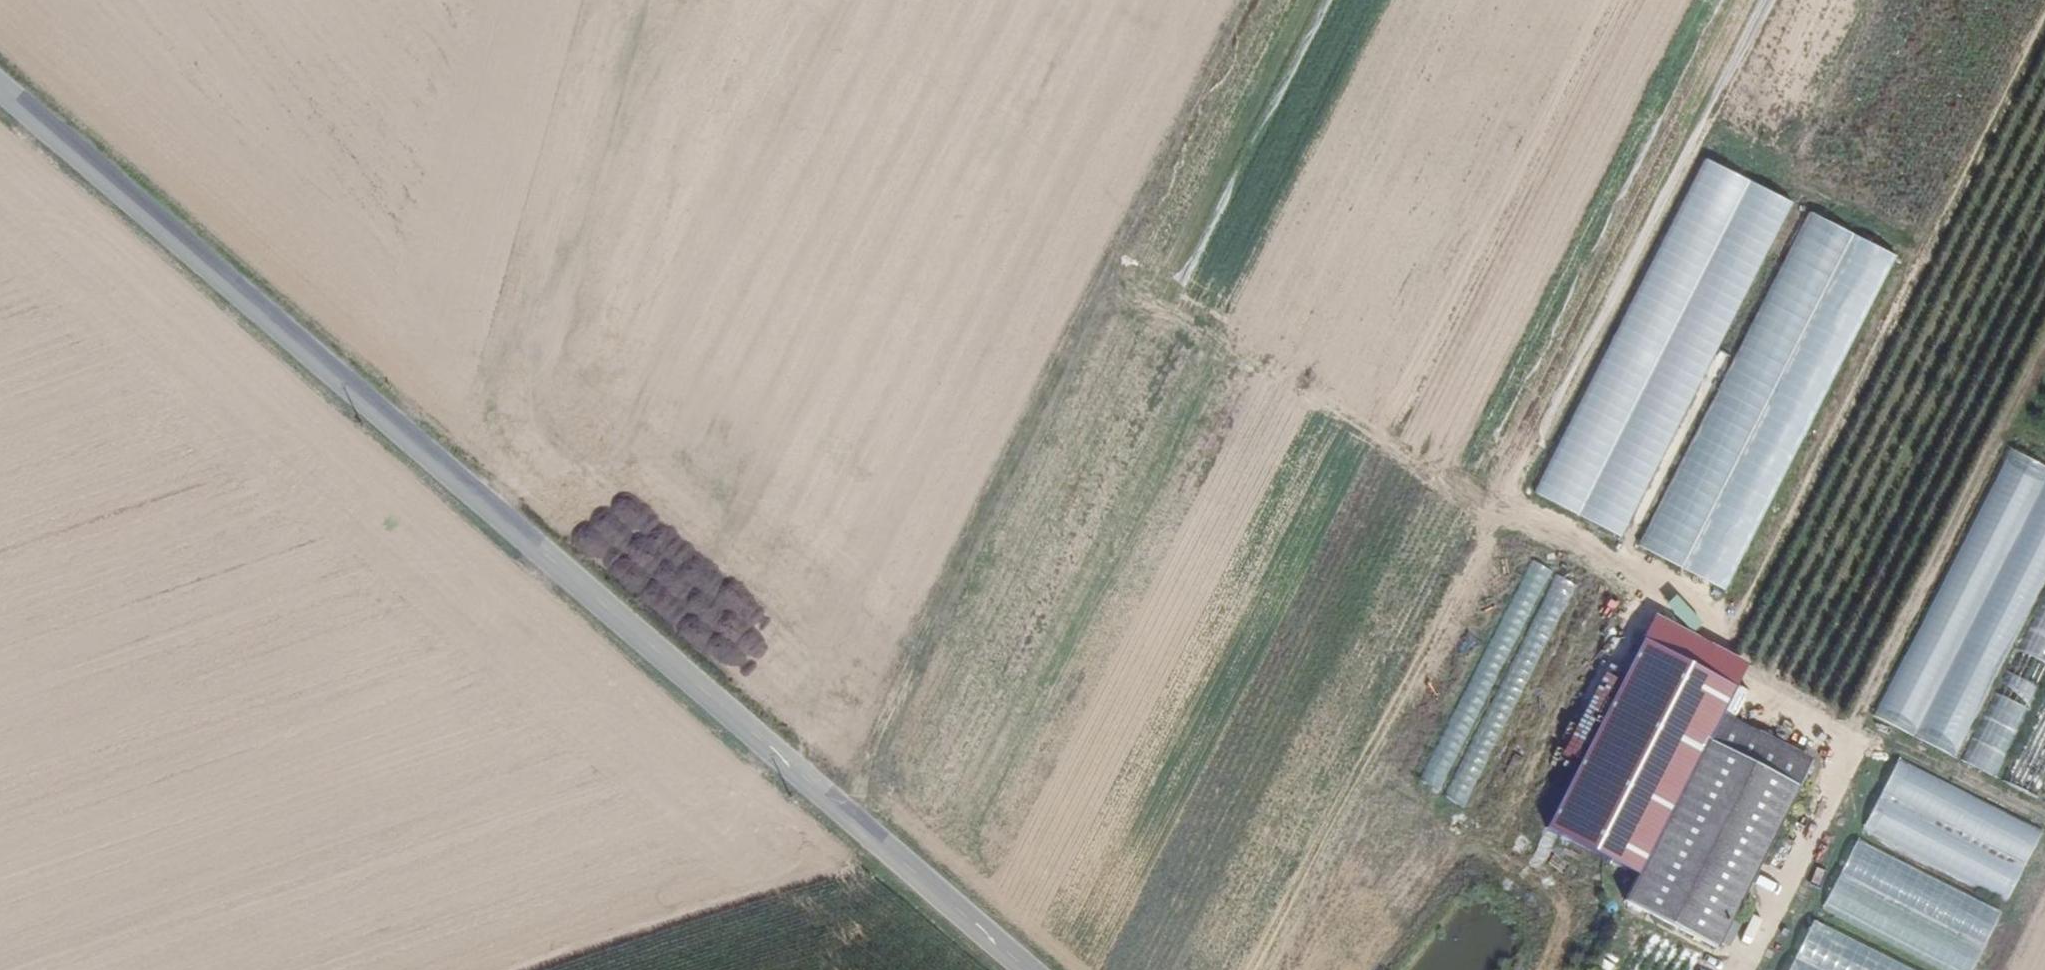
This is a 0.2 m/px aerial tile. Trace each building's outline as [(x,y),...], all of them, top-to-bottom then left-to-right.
[(1635,539),(1785,194),(1694,155),(1544,500),(1635,539)] [(1738,592),(1890,248),(1799,208),(1648,552),(1738,592)] [(2002,448),(1882,725),(2044,795),(2044,467),(2002,448)] [(1468,806),(1568,593),(1548,584),(1555,569),(1529,557),(1422,785),(1468,806)] [(1752,670),(1657,620),(1549,836),(1641,882),(1727,718),(1752,670)] [(1813,762),(1727,718),(1641,882),(1627,911),(1719,957),(1813,762)] [(2044,828),(1897,760),(1863,834),(2011,902),(2044,828)] [(2004,911),(1857,840),(1822,911),(1942,969),(1975,969),(2004,911)] [(1785,969),(1924,969),(1806,920),(1785,969)]
